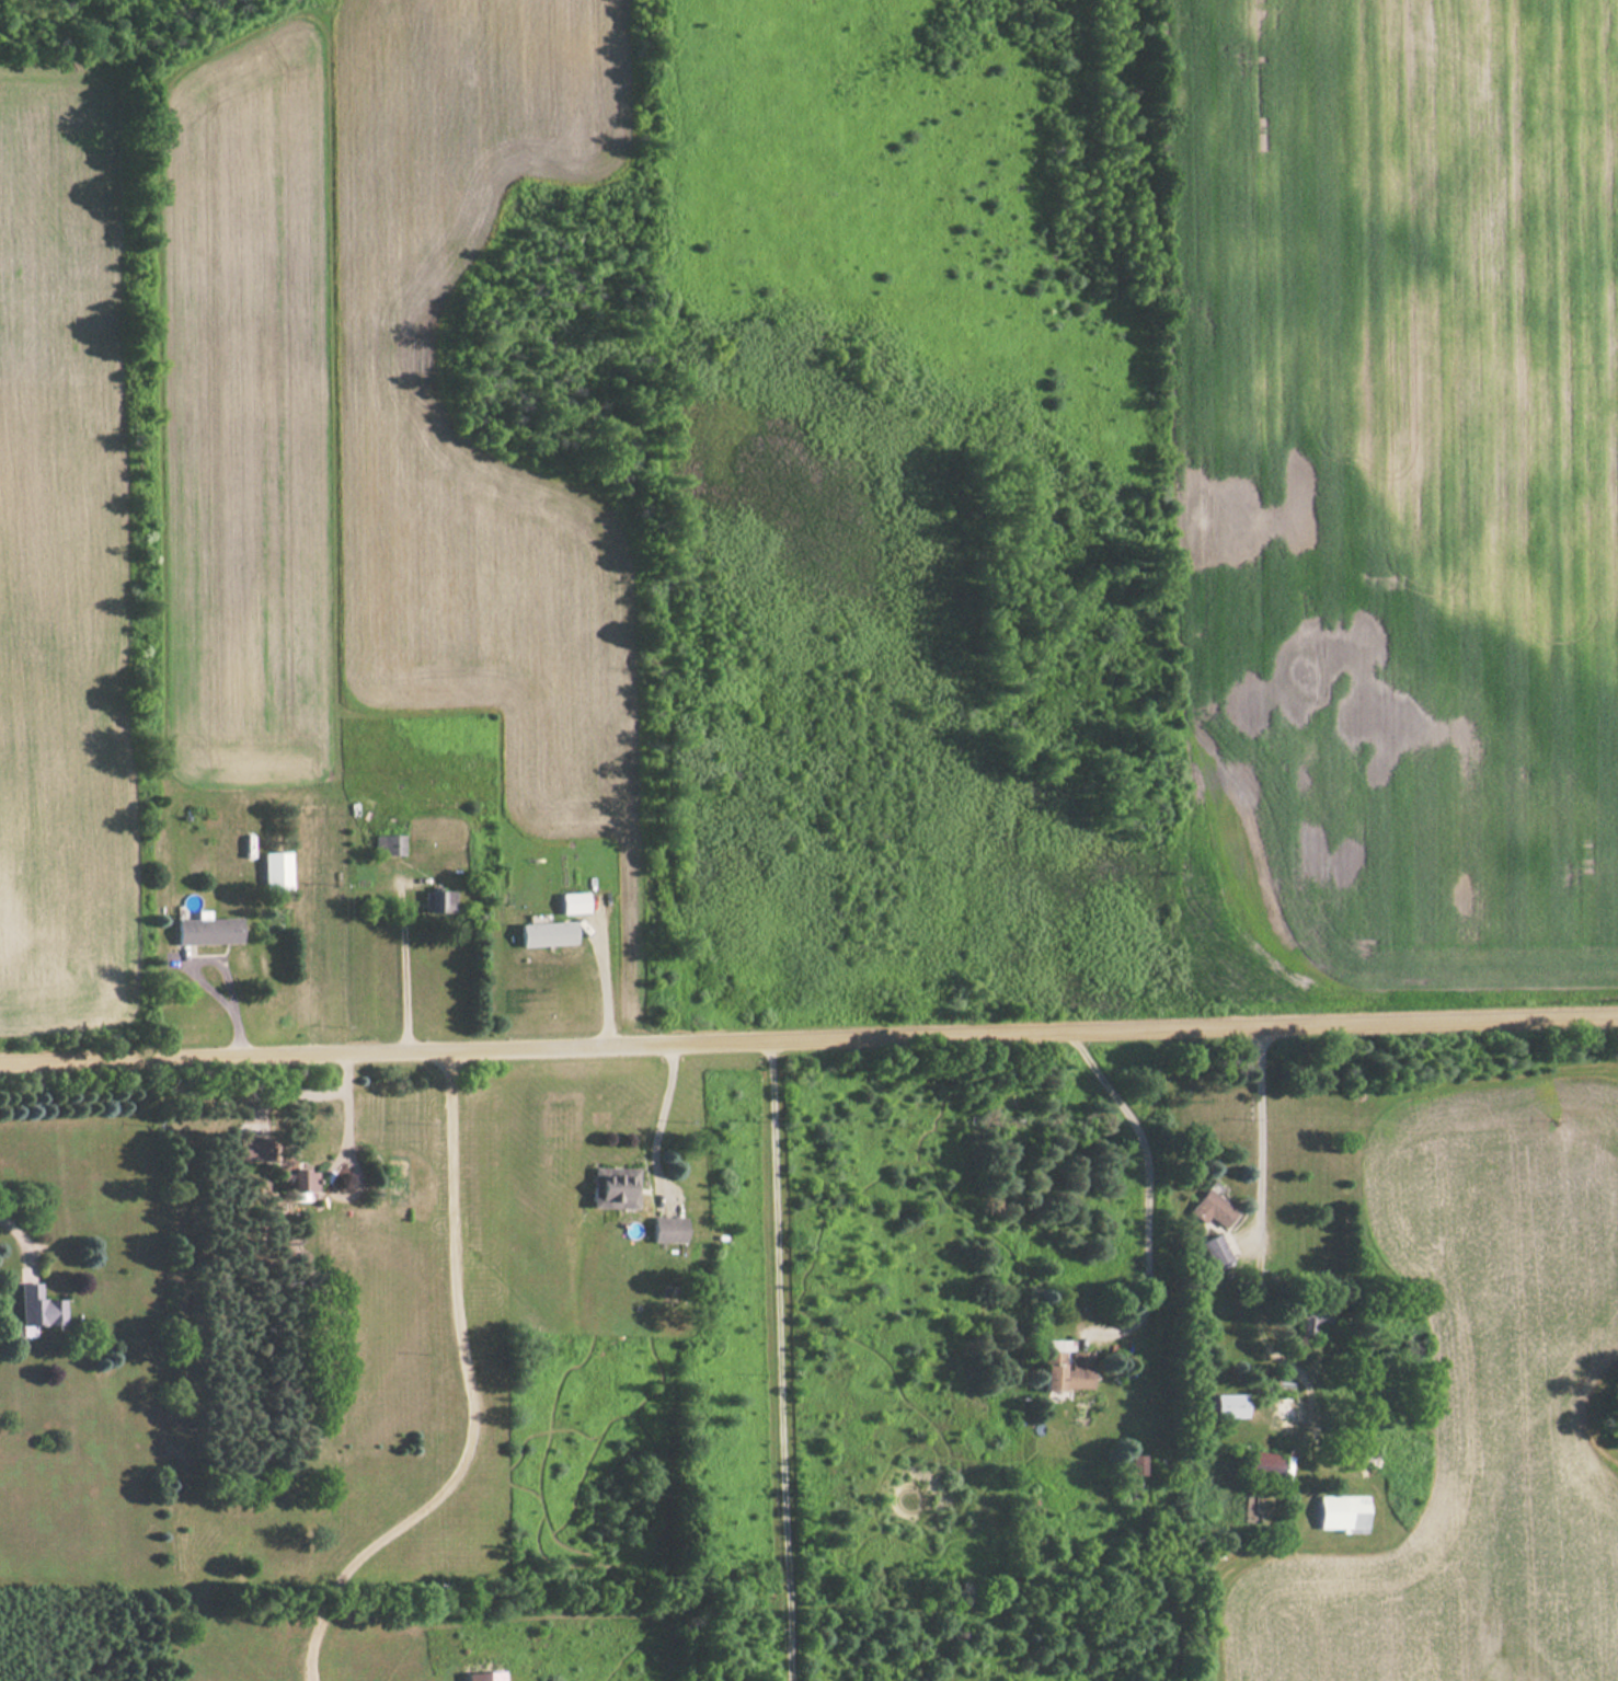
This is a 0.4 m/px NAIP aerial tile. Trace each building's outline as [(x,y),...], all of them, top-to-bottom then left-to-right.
[(374,855),(404,855),(404,835),(374,835),(374,855)] [(290,890),(290,851),(263,851),(263,890),(290,890)] [(453,912),(453,890),(428,890),(428,912),(453,912)] [(208,918),(208,911),(197,911),(197,919),(177,919),(177,943),(240,943),(240,918),(208,918)] [(239,1138),(242,1163),(272,1160),(269,1135),(239,1138)] [(636,1168),(591,1167),(591,1208),(636,1208),(636,1168)] [(315,1200),(315,1169),(291,1169),(291,1200),(315,1200)] [(1237,1211),(1206,1189),(1188,1213),(1203,1223),(1208,1216),(1225,1228),(1237,1211)] [(685,1217),(652,1217),(652,1242),(685,1242),(685,1217)] [(1215,1270),(1232,1261),(1218,1234),(1201,1243),(1215,1270)] [(65,1325),(64,1299),(41,1299),(41,1283),(20,1284),(21,1326),(65,1325)] [(1332,1324),(1332,1305),(1301,1305),(1301,1336),(1320,1336),(1320,1324),(1332,1324)] [(1044,1391),(1092,1391),(1092,1351),(1069,1352),(1044,1352),(1044,1391)] [(1213,1419),(1245,1419),(1245,1395),(1213,1395),(1213,1419)] [(1274,1420),(1293,1421),(1294,1398),(1275,1398),(1274,1420)] [(1292,1457),(1247,1451),(1244,1478),(1288,1483),(1292,1457)] [(1131,1473),(1143,1473),(1143,1457),(1131,1457),(1131,1473)] [(1366,1496),(1318,1496),(1318,1532),(1366,1532),(1366,1496)]
